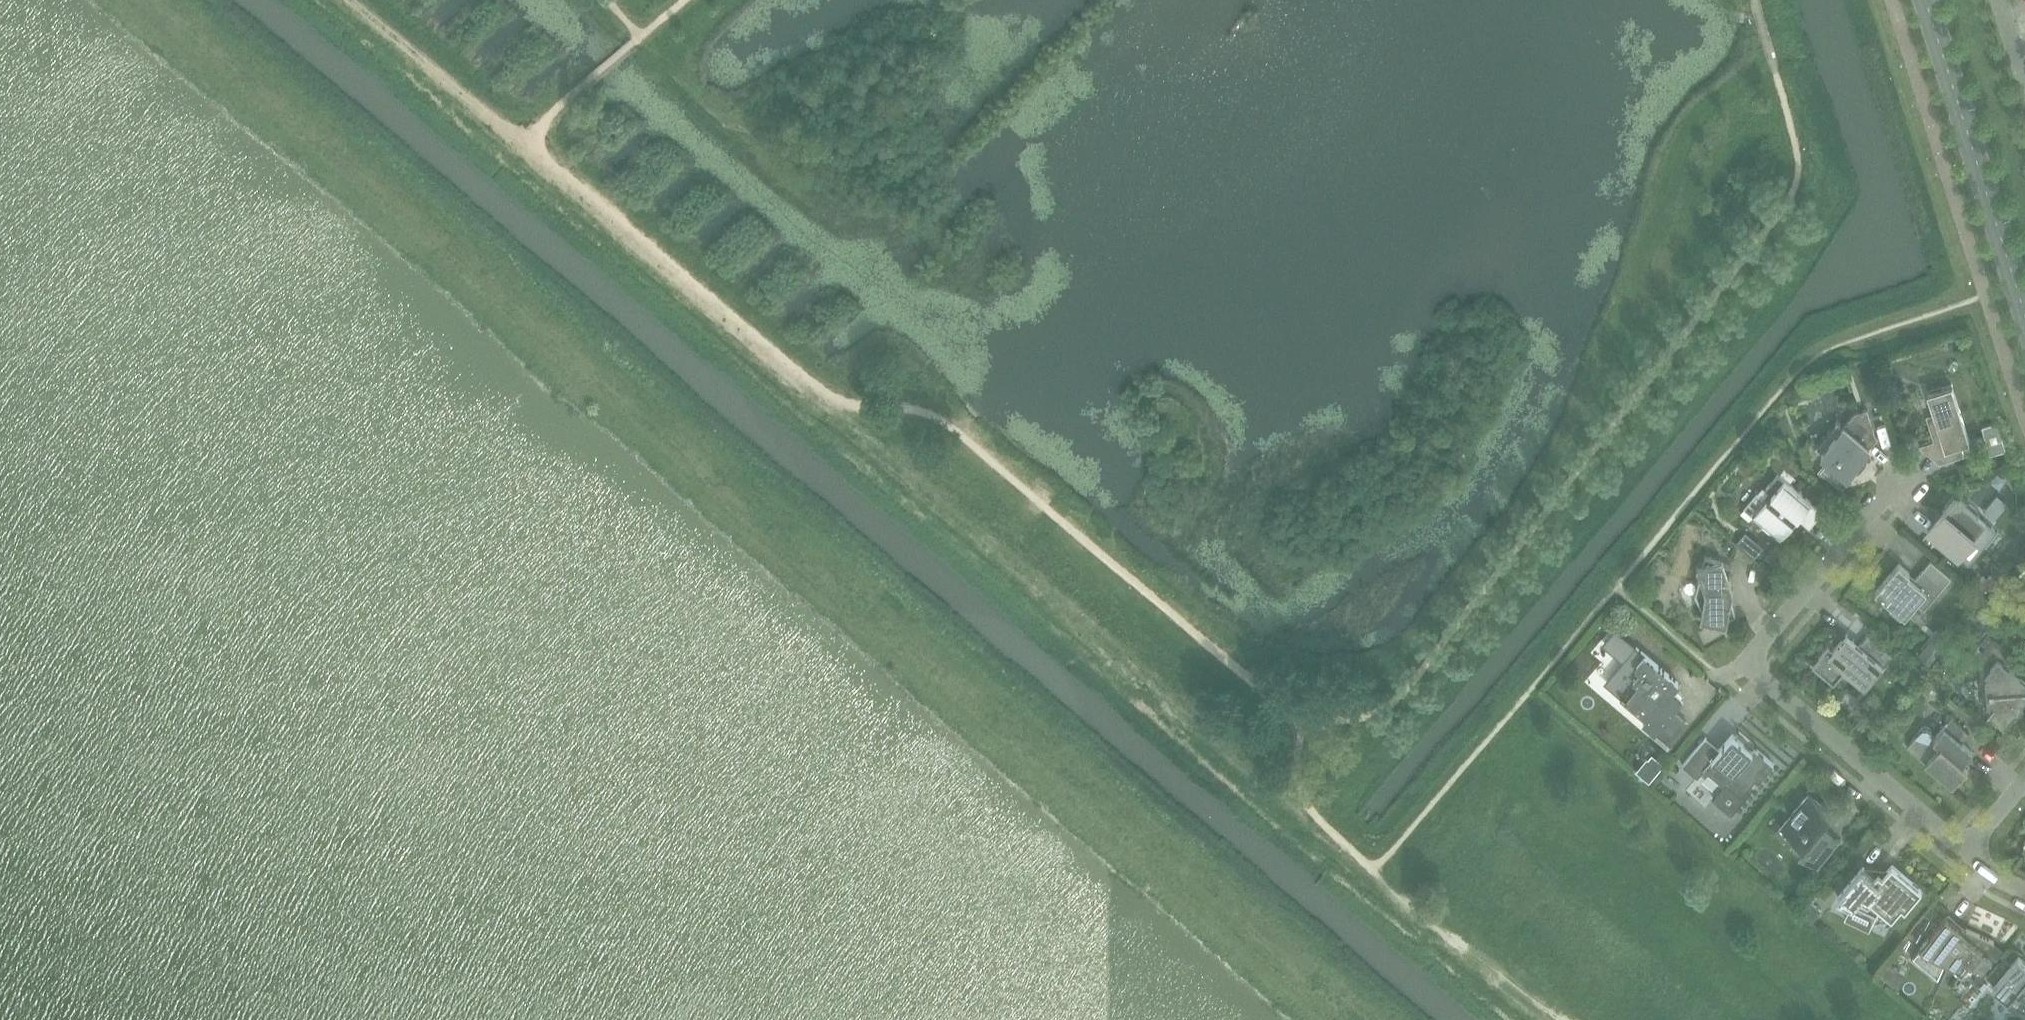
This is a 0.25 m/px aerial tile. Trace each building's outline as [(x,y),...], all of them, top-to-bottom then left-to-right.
[(1919,445),(1940,463),(1964,455),(1961,444),(1970,441),(1952,385),(1928,393),(1934,413),(1927,416),(1934,440),(1919,445)] [(1838,485),(1855,466),(1859,469),(1867,459),(1863,456),(1870,448),(1869,448),(1878,437),(1875,434),(1867,409),(1856,413),(1844,426),(1838,421),(1815,447),(1830,460),(1821,471),(1838,485)] [(1982,426),(1991,453),(2006,449),(1998,422),(1982,426)] [(1744,508),(1780,539),(1798,517),(1810,527),(1823,512),(1789,483),(1794,477),(1785,468),(1779,475),(1778,474),(1766,489),(1763,486),(1744,508)] [(1928,530),(1958,556),(1975,536),(1975,535),(1986,522),(1978,514),(1977,510),(1970,504),(1966,504),(1957,497),(1945,511),(1945,510),(1928,530)] [(1734,591),(1730,579),(1732,566),(1724,564),(1722,558),(1715,560),(1706,557),(1703,565),(1697,567),(1700,576),(1698,583),(1704,585),(1706,592),(1705,600),(1699,603),(1703,610),(1701,619),(1707,620),(1711,628),(1720,623),(1727,624),(1728,618),(1736,615),(1731,602),(1734,591)] [(1931,561),(1924,569),(1914,581),(1908,576),(1910,573),(1899,564),(1876,591),(1881,596),(1879,598),(1881,600),(1883,598),(1894,606),(1890,610),(1901,619),(1904,615),(1905,616),(1917,602),(1925,609),(1951,577),(1931,561)] [(1981,577),(1982,589),(1994,588),(1993,576),(1981,577)] [(1845,670),(1865,687),(1877,673),(1878,674),(1893,655),(1868,634),(1859,645),(1847,634),(1833,651),(1828,647),(1813,666),(1834,684),(1845,670)] [(2022,703),(2024,700),(2024,679),(2020,675),(2024,669),(2024,664),(1994,638),(1982,651),(1994,662),(1985,673),(1992,678),(1989,681),(1991,702),(1994,704),(1987,712),(1988,713),(1989,712),(2004,725),(2015,712),(2017,713),(2019,713),(2022,712),(2023,711),(2024,708),(2024,707),(2024,705),(2022,703)] [(1618,686),(1618,691),(1622,694),(1621,695),(1647,717),(1644,721),(1671,744),(1688,724),(1673,711),(1678,704),(1675,702),(1674,693),(1675,692),(1673,690),(1679,683),(1665,672),(1663,669),(1661,670),(1661,669),(1661,668),(1659,666),(1645,655),(1637,663),(1638,668),(1641,671),(1635,679),(1631,676),(1626,676),(1618,686)] [(1926,761),(1953,785),(1968,766),(1963,762),(1972,751),(1962,742),(1970,733),(1951,718),(1934,737),(1931,735),(1931,730),(1928,727),(1923,728),(1907,746),(1925,761),(1925,760),(1926,761)] [(1708,804),(1726,820),(1753,789),(1750,786),(1755,780),(1758,782),(1774,764),(1755,748),(1752,751),(1733,734),(1720,750),(1706,737),(1682,765),(1697,778),(1705,769),(1724,786),(1708,804)] [(1798,849),(1817,865),(1838,839),(1820,825),(1831,812),(1809,794),(1781,826),(1802,845),(1798,849)] [(1880,908),(1892,918),(1902,907),(1905,910),(1922,889),(1892,864),(1886,872),(1888,873),(1884,877),(1878,872),(1875,876),(1863,866),(1838,896),(1874,914),(1880,908)] [(1802,912),(1812,921),(1821,910),(1811,901),(1802,912)] [(1919,949),(1920,949),(1912,958),(1934,968),(1945,954),(1953,958),(1949,967),(1949,966),(1948,967),(1962,979),(1981,956),(1981,955),(1993,942),(1994,942),(1994,941),(1967,928),(1966,930),(1967,930),(1965,932),(1947,916),(1919,949)] [(2018,957),(1993,987),(2008,1000),(2024,1009),(2024,962),(2018,957)] [(1880,974),(1890,982),(1898,968),(1888,963),(1880,974)]
